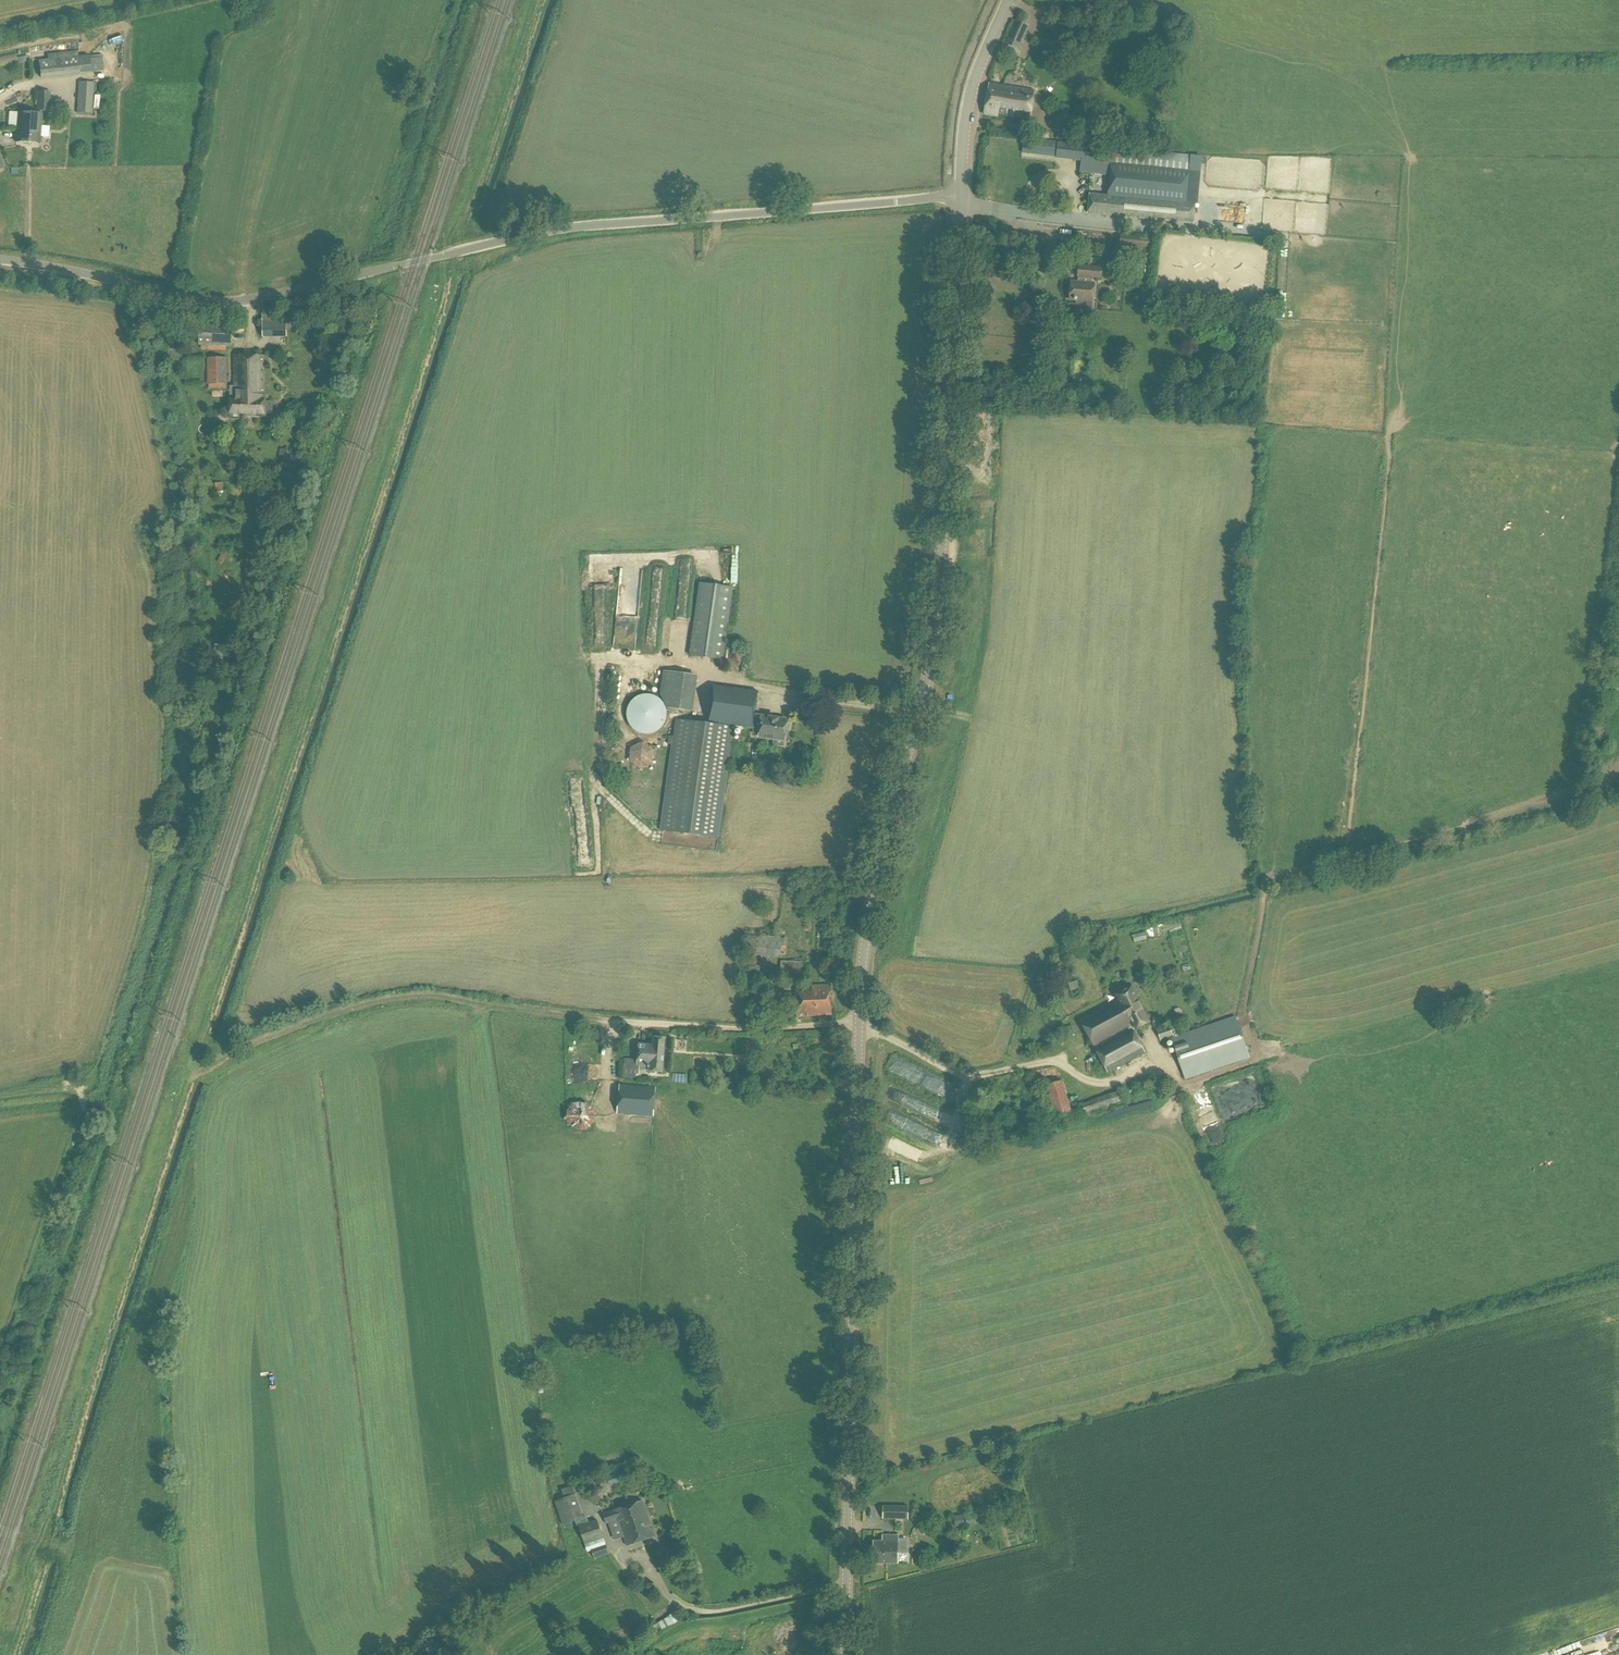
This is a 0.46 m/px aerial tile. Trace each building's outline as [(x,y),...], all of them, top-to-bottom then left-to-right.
[(1011,32),(1006,43),(1018,49),(1024,37),(1011,32)] [(108,53),(119,52),(119,43),(107,43),(108,53)] [(78,57),(40,61),(42,78),(80,74),(92,72),(91,55),(78,57)] [(78,113),(92,114),(94,83),(80,82),(78,113)] [(984,114),(997,116),(997,115),(1029,120),(1034,92),(1002,86),(1003,85),(990,83),(984,114)] [(38,91),(37,111),(51,111),(51,92),(38,91)] [(1053,131),(1076,133),(1078,118),(1068,117),(1070,109),(1056,107),(1053,131)] [(17,127),(41,129),(42,115),(18,113),(17,127)] [(41,129),(17,127),(16,142),(40,144),(41,129)] [(1022,154),(1056,158),(1056,159),(1081,162),(1080,172),(1110,176),(1108,196),(1090,194),(1088,214),(1192,225),(1194,205),(1185,204),(1188,184),(1194,184),(1195,174),(1189,173),(1190,156),(1058,142),(1058,143),(1024,139),(1022,154)] [(1002,150),(1001,159),(1010,159),(1011,151),(1002,150)] [(1070,300),(1075,300),(1074,305),(1078,305),(1080,308),(1092,309),(1094,283),(1090,283),(1091,277),(1100,278),(1101,268),(1079,266),(1078,276),(1080,276),(1080,282),(1072,281),(1070,300)] [(198,344),(231,345),(232,325),(199,323),(198,344)] [(263,336),(288,336),(288,323),(264,323),(263,336)] [(234,356),(234,372),(247,372),(247,397),(251,397),(251,404),(242,404),(242,414),(265,415),(270,415),(272,413),(272,405),(270,402),(265,402),(265,395),(263,395),(264,356),(234,355),(234,356)] [(209,358),(209,390),(227,389),(227,358),(209,358)] [(229,414),(229,419),(230,420),(238,420),(239,419),(239,414),(242,414),(242,404),(251,404),(251,397),(247,397),(247,372),(234,372),(234,391),(230,391),(230,399),(229,399),(229,414)] [(717,561),(717,553),(697,554),(697,561),(717,561)] [(655,602),(669,602),(670,565),(655,565),(655,602)] [(707,658),(722,660),(732,589),(715,586),(700,584),(690,655),(707,658)] [(638,625),(637,586),(627,587),(629,625),(638,625)] [(660,695),(667,708),(689,711),(694,675),(663,671),(660,695)] [(710,722),(754,728),(753,736),(758,736),(758,737),(774,739),(773,745),(785,746),(785,740),(784,740),(787,720),(754,716),(757,692),(714,686),(710,722)] [(632,716),(632,720),(634,723),(637,727),(641,729),(644,731),(648,732),(653,731),(658,729),(661,726),(664,722),(665,719),(665,717),(665,713),(664,709),(662,705),(659,702),(655,700),(651,699),(647,699),(643,700),(639,702),(636,705),(634,708),(632,712),(632,716)] [(676,719),(660,830),(717,838),(726,773),(732,727),(702,723),(676,719)] [(629,761),(640,769),(653,763),(653,750),(642,742),(631,748),(629,761)] [(774,961),(765,960),(764,969),(773,969),(774,961)] [(780,979),(799,979),(799,962),(781,962),(780,979)] [(1070,990),(1078,988),(1077,981),(1068,983),(1070,990)] [(796,987),(798,1017),(807,1017),(807,1016),(831,1015),(830,985),(811,986),(811,987),(796,987)] [(1080,1020),(1108,1073),(1145,1053),(1133,1030),(1129,1027),(1134,1024),(1136,1029),(1149,1022),(1136,997),(1138,996),(1133,986),(1131,988),(1130,987),(1116,995),(1119,999),(1080,1020)] [(1171,1038),(1185,1080),(1249,1058),(1235,1016),(1171,1038)] [(1157,1030),(1161,1041),(1173,1036),(1169,1026),(1157,1030)] [(582,1039),(586,1058),(596,1056),(592,1037),(582,1039)] [(623,1077),(639,1078),(640,1065),(650,1066),(649,1071),(663,1072),(666,1038),(654,1037),(653,1044),(639,1043),(638,1059),(625,1058),(623,1077)] [(1043,1087),(1053,1117),(1072,1112),(1062,1081),(1043,1087)] [(618,1112),(653,1116),(655,1088),(620,1085),(618,1112)] [(1219,1092),(1224,1115),(1239,1112),(1237,1102),(1231,1103),(1228,1090),(1219,1092)] [(1081,1105),(1085,1117),(1123,1104),(1120,1092),(1081,1105)] [(596,1118),(596,1115),(596,1111),(595,1109),(594,1106),(592,1104),(589,1102),(586,1101),(584,1100),(581,1100),(578,1100),(575,1101),(572,1103),(570,1105),(568,1107),(567,1110),(567,1112),(566,1115),(567,1118),(568,1121),(569,1124),(571,1126),(573,1127),(576,1129),(578,1130),(582,1130),(584,1130),(587,1129),(590,1127),(592,1126),(594,1123),(595,1120),(596,1118)] [(893,1175),(903,1176),(903,1166),(894,1166),(893,1175)] [(620,1468),(605,1474),(610,1484),(624,1478),(620,1468)] [(589,1501),(595,1506),(601,1499),(595,1494),(589,1501)] [(572,1499),(560,1503),(566,1524),(586,1518),(581,1502),(573,1504),(572,1499)] [(629,1505),(604,1513),(607,1523),(618,1519),(627,1545),(641,1541),(656,1536),(644,1500),(629,1505)] [(908,1507),(884,1507),(884,1518),(908,1519),(908,1507)] [(581,1528),(586,1544),(604,1538),(599,1522),(581,1528)] [(899,1553),(898,1553),(907,1553),(907,1540),(898,1540),(898,1536),(887,1536),(887,1542),(874,1542),(873,1563),(898,1563),(898,1562),(899,1553)] [(592,1549),(595,1558),(609,1553),(606,1545),(592,1549)] [(664,1634),(684,1629),(682,1619),(661,1624),(664,1634)]
